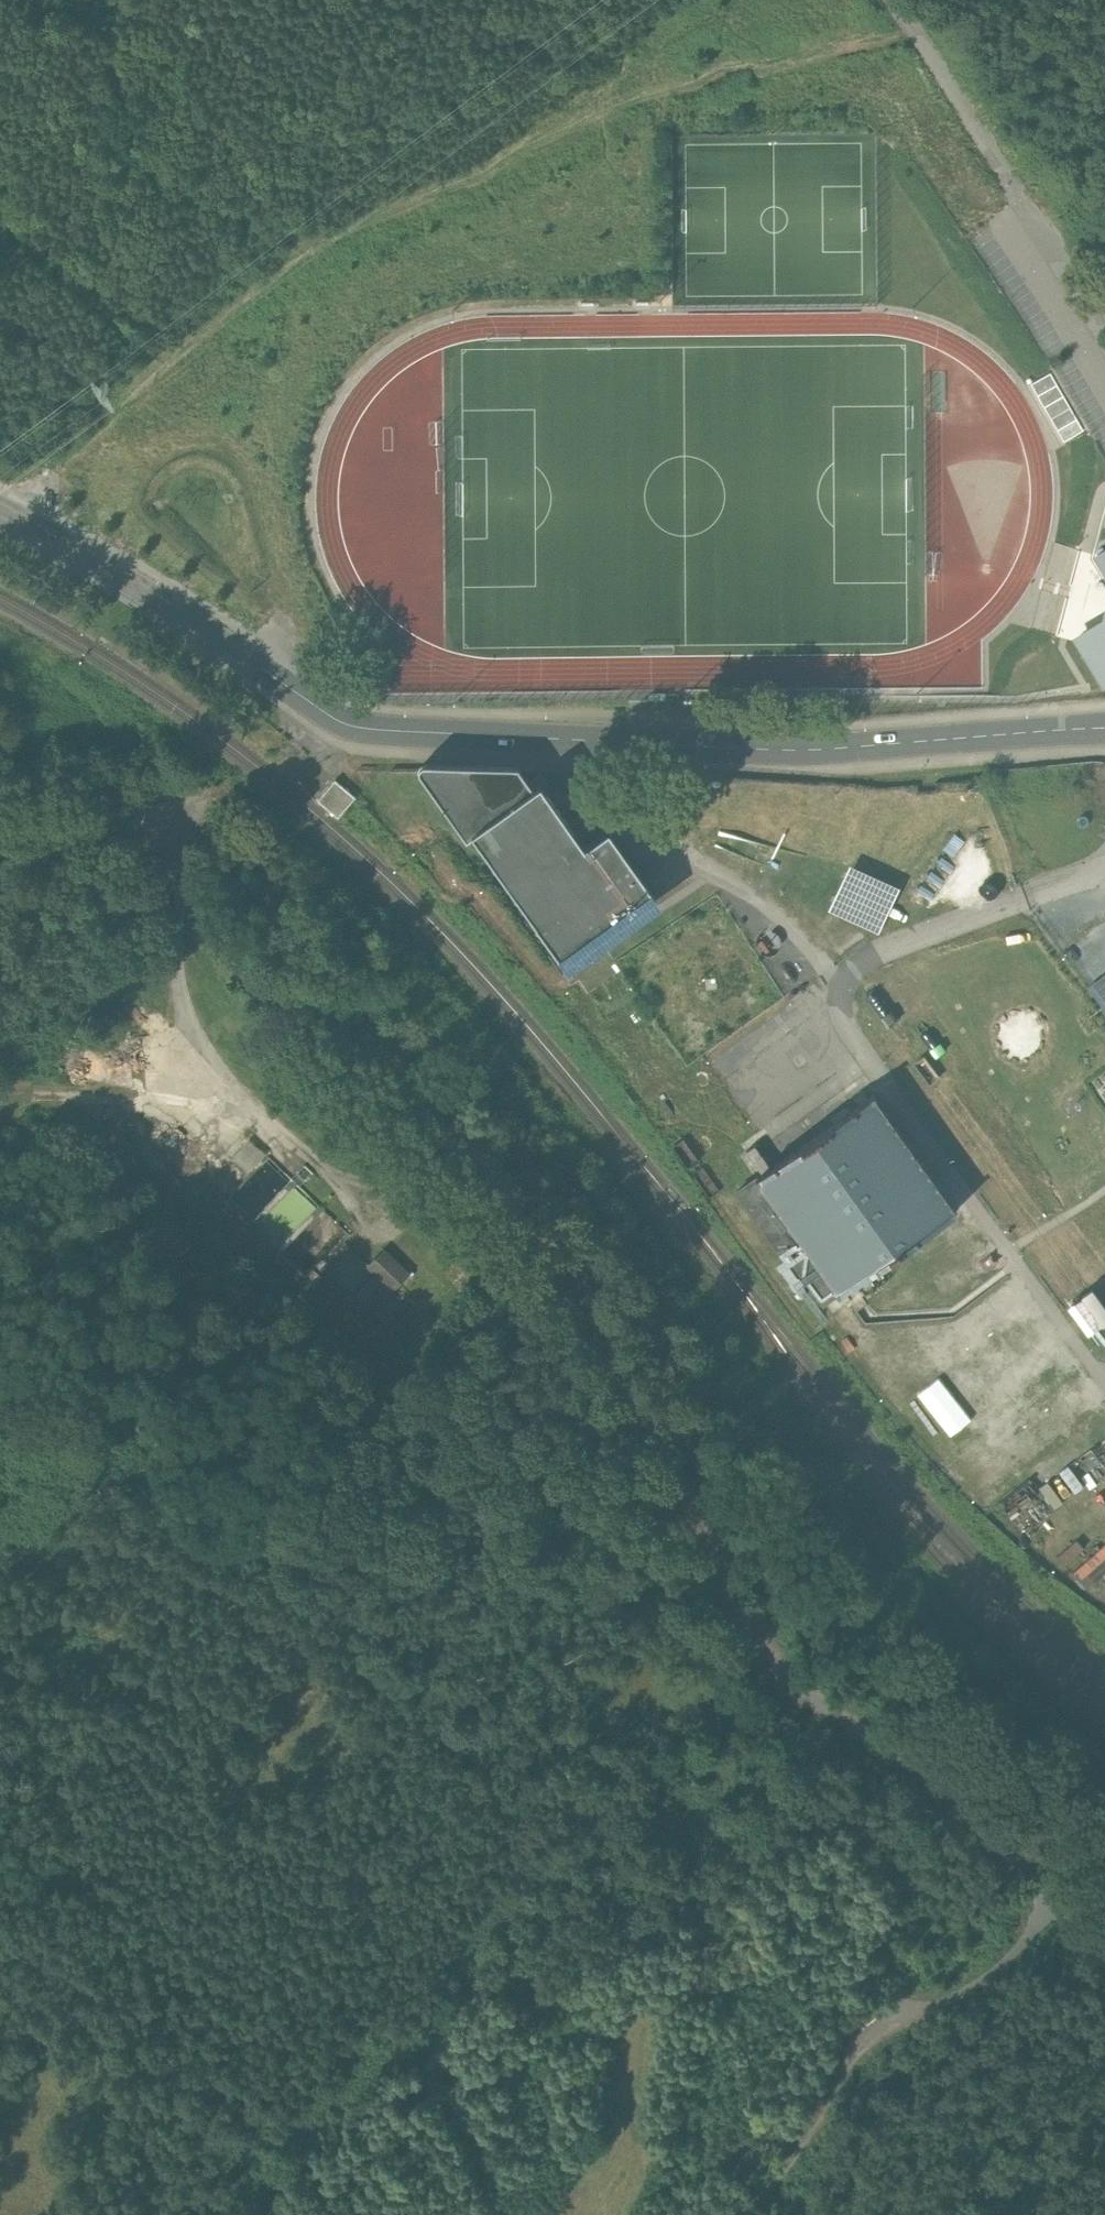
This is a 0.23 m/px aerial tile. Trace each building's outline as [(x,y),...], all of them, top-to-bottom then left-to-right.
[(1064,442),(1086,430),(1054,371),(1032,383),(1064,442)] [(1097,556),(1104,569),(1104,551),(1097,556)] [(1076,641),(1096,674),(1102,685),(1104,683),(1104,623),(1076,641)] [(533,789),(518,767),(424,764),(422,765),(420,768),(419,771),(419,774),(466,840),(473,835),(559,958),(591,935),(652,892),(638,872),(609,830),(585,848),(540,784),(533,789)] [(342,788),(335,782),(319,801),(337,817),(354,798),(342,788)] [(955,835),(943,850),(954,858),(965,843),(955,835)] [(941,859),(938,863),(952,872),(955,868),(941,859)] [(829,913),(877,934),(898,889),(849,867),(829,913)] [(931,872),(928,876),(941,885),(944,881),(931,872)] [(921,886),(918,891),(931,900),(934,896),(921,886)] [(988,901),(990,901),(992,901),(995,900),(996,898),(997,896),(998,893),(997,891),(996,889),(994,887),(991,886),(989,886),(987,887),(985,889),(983,891),(983,893),(983,896),(984,898),(986,900),(988,901)] [(1104,1002),(1104,978),(1093,986),(1104,1002)] [(763,1173),(756,1179),(736,1193),(785,1261),(789,1257),(824,1306),(839,1296),(847,1290),(957,1212),(873,1095),(763,1173)] [(229,1160),(250,1175),(265,1154),(247,1141),(237,1155),(234,1153),(229,1160)] [(408,1281),(384,1257),(368,1274),(392,1298),(408,1281)] [(1093,1557),(1086,1549),(1066,1567),(1089,1592),(1104,1576),(1104,1545),(1093,1557)]
